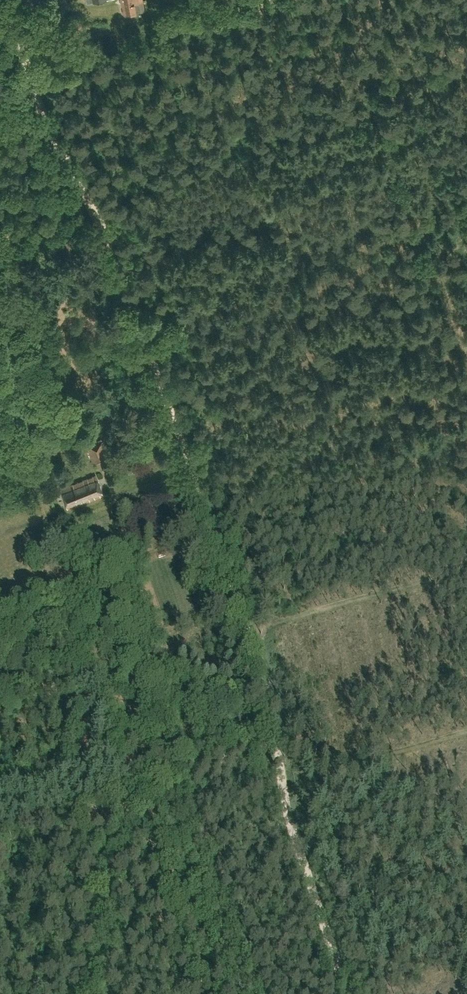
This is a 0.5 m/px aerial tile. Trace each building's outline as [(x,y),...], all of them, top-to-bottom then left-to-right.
[(143,0),(121,0),(122,6),(122,5),(124,15),(146,11),(143,0)] [(101,443),(87,448),(93,465),(107,460),(101,443)] [(61,489),(69,509),(103,495),(95,475),(61,489)]
